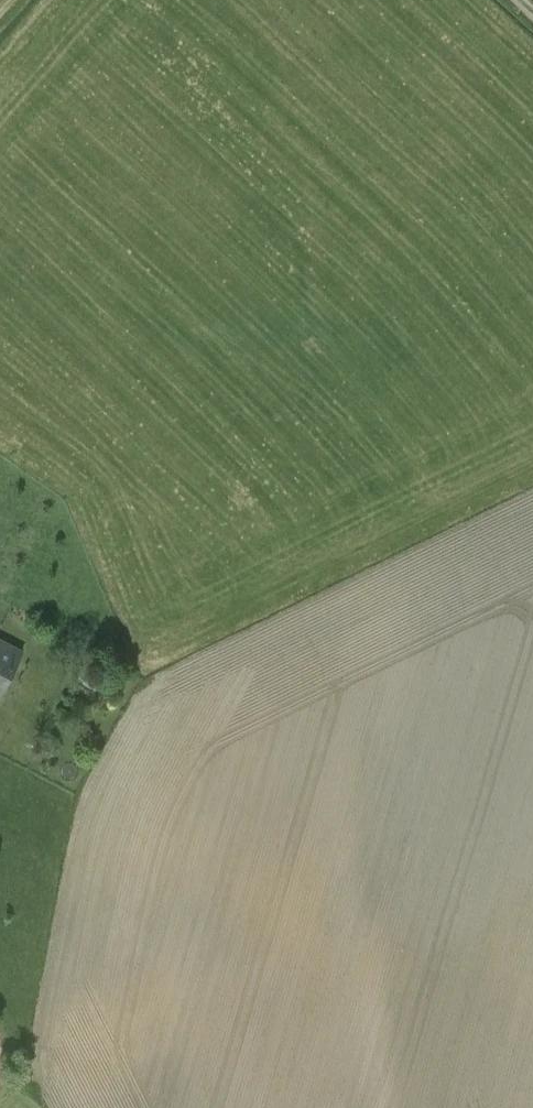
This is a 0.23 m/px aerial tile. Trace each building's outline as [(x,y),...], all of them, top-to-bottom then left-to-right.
[(23,650),(0,638),(0,694),(23,650)]
